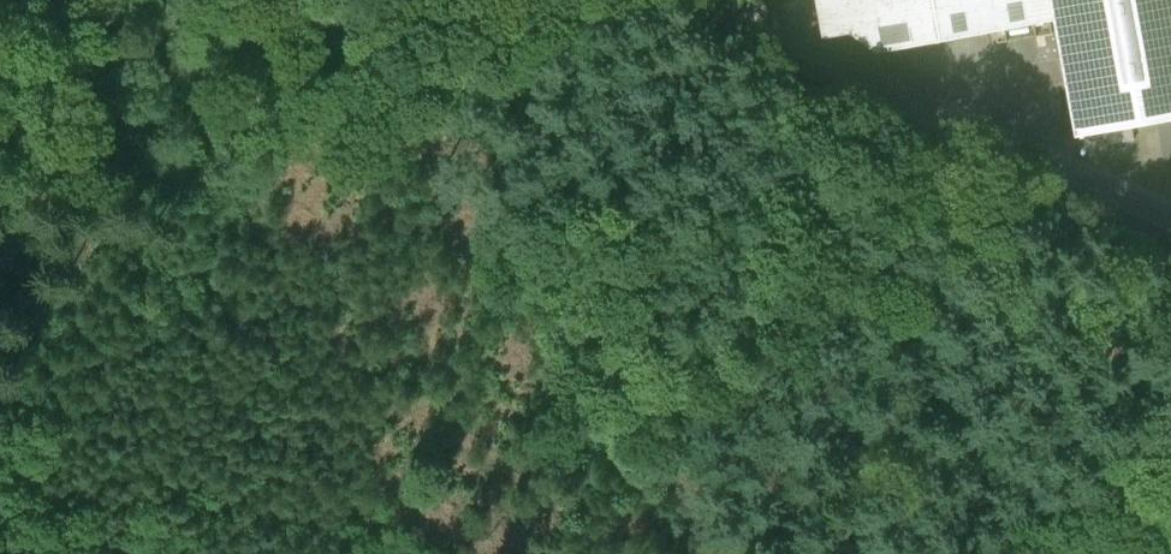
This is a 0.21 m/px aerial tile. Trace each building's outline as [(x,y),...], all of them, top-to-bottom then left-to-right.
[(821,10),(880,50),(1058,17),(1079,132),(1170,115),(1170,0),(819,0),(821,10)]
